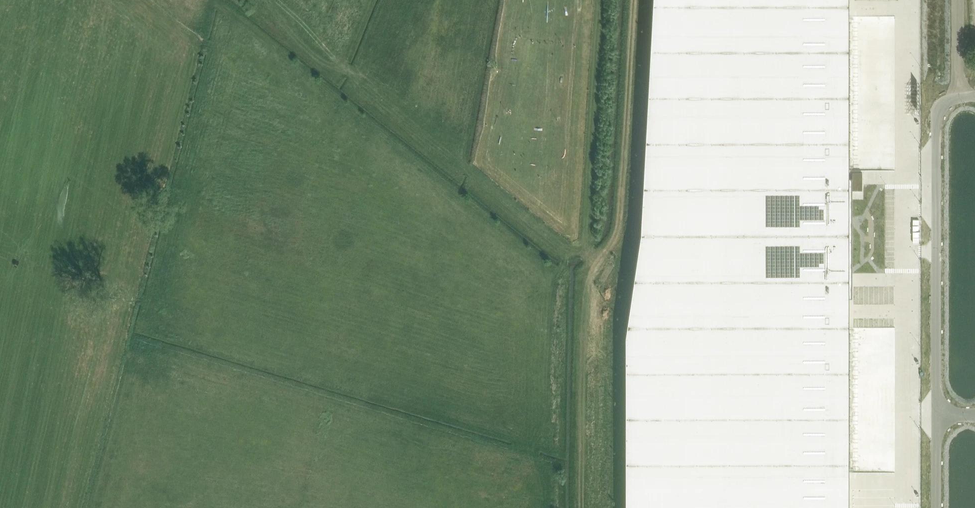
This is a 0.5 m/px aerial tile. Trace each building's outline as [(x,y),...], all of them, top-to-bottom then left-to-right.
[(626,334),(625,507),(853,507),(850,0),(652,0),(641,231),(626,334)]
